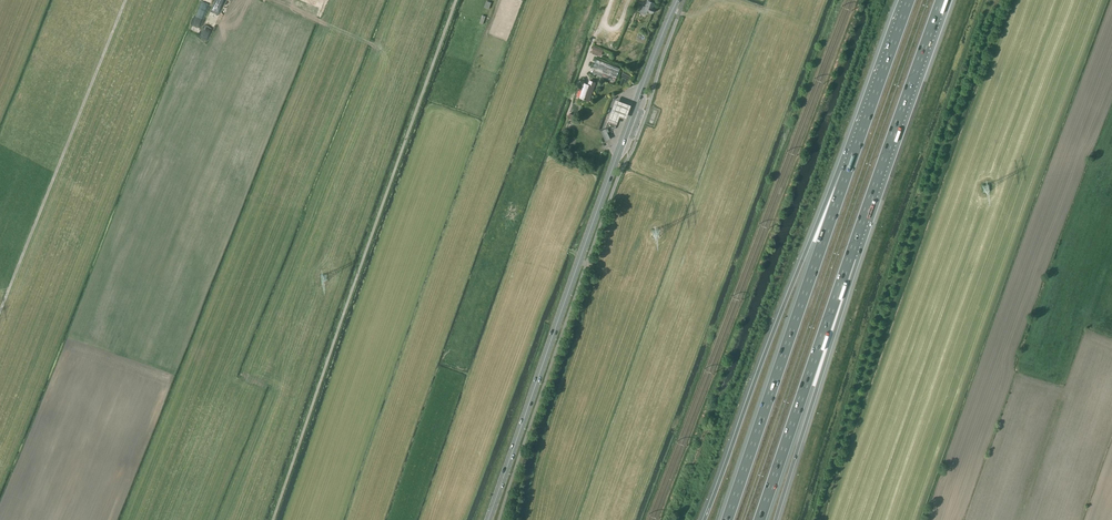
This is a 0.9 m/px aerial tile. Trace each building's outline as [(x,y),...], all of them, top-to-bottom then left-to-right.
[(646,7),(643,6),(640,12),(646,14),(648,11),(653,13),(655,8),(653,8),(655,3),(652,2),(652,0),(648,0),(646,7)] [(594,46),(592,51),(591,52),(601,56),(604,49),(600,48),(599,47),(593,45),(594,46)] [(590,72),(615,82),(620,68),(596,59),(590,72)] [(588,84),(585,83),(580,97),(589,100),(596,82),(589,80),(588,84)] [(616,99),(608,119),(617,122),(620,115),(622,116),(626,117),(631,104),(626,103),(616,99)] [(606,129),(606,128),(601,131),(605,141),(611,139),(607,132),(609,131),(609,132),(614,129),(617,122),(609,120),(606,126),(607,128),(606,129)]
